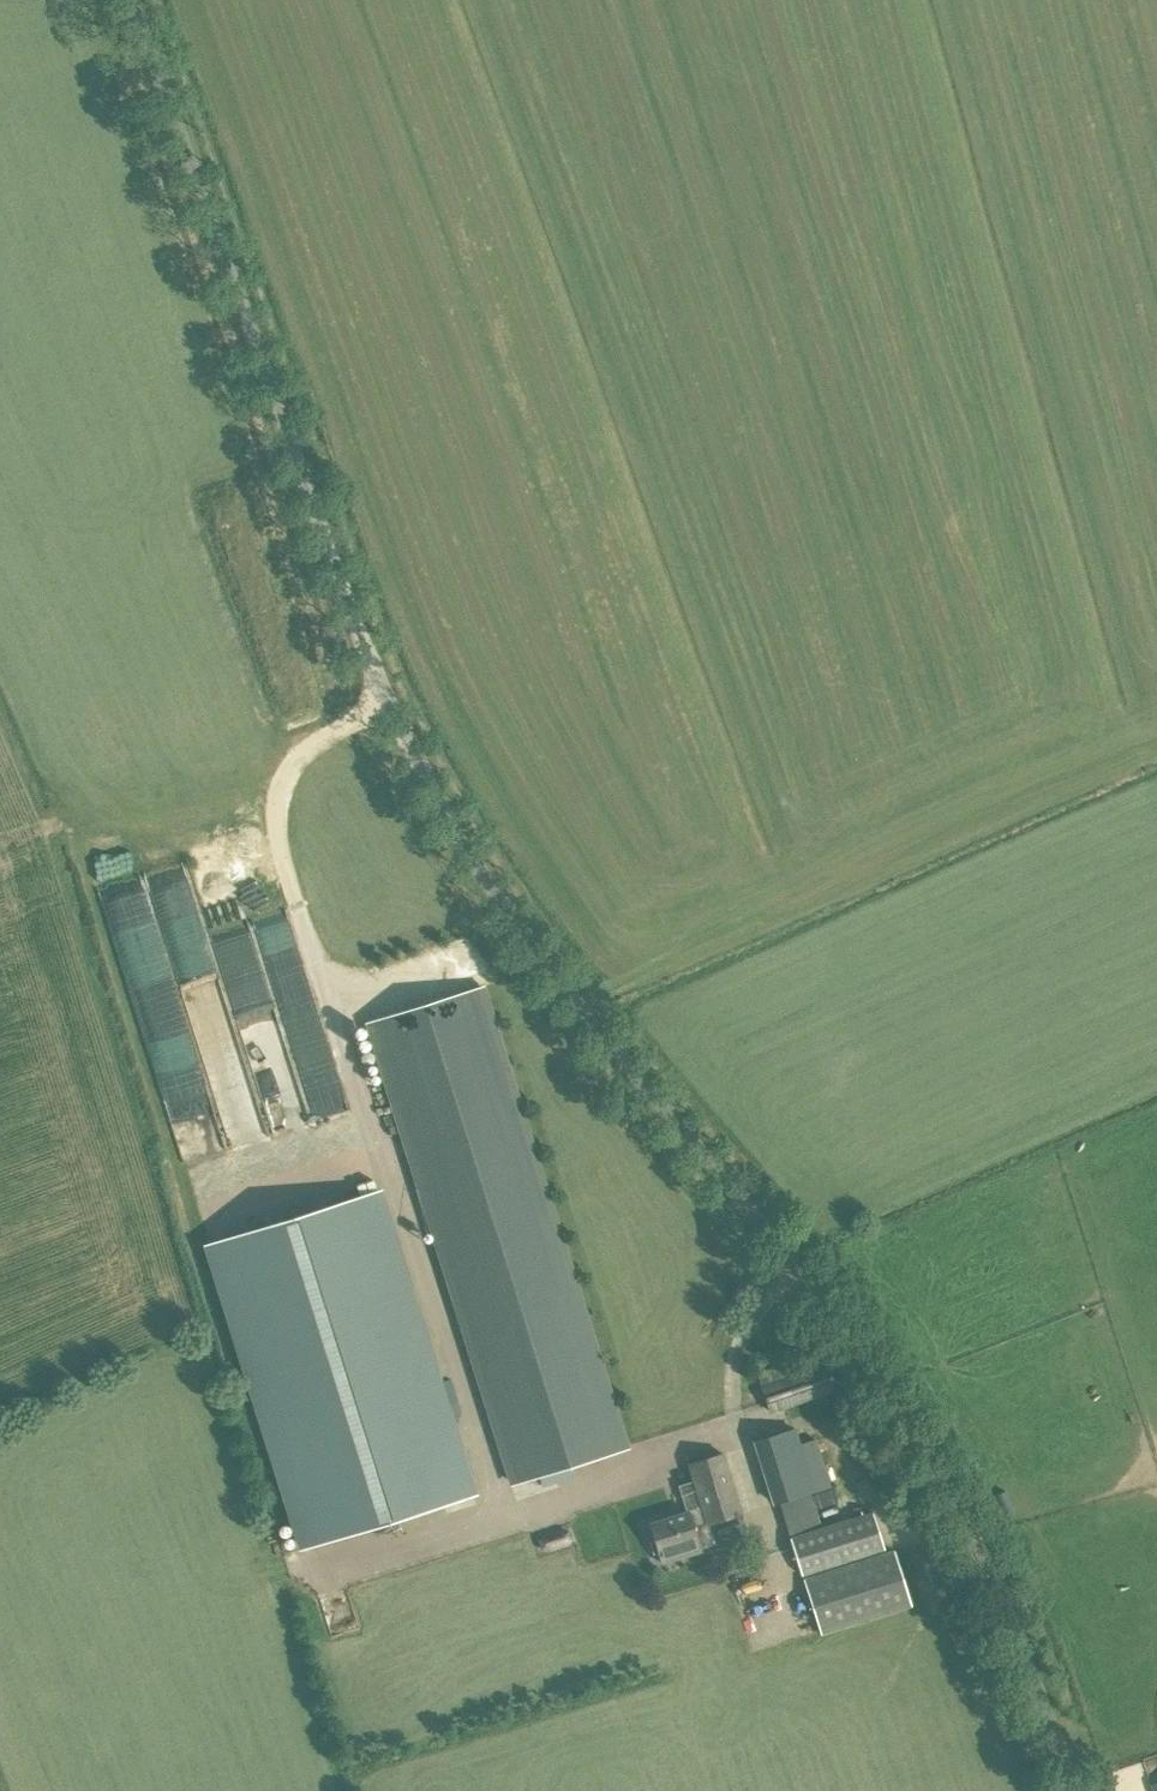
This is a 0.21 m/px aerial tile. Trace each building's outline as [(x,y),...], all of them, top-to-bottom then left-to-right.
[(481,988),(366,1024),(511,1482),(625,1446),(481,988)] [(377,1193),(207,1246),(302,1548),(472,1494),(377,1193)] [(761,1388),(770,1412),(834,1390),(826,1366),(761,1388)] [(809,1493),(813,1492),(831,1487),(815,1440),(798,1444),(794,1429),(755,1441),(774,1503),(788,1499),(792,1513),(813,1506),(809,1493)] [(659,1555),(661,1563),(700,1552),(699,1548),(714,1544),(708,1524),(722,1520),(724,1526),(738,1522),(736,1516),(742,1514),(724,1453),(687,1464),(692,1481),(678,1486),(685,1512),(648,1523),(651,1535),(643,1538),(646,1548),(654,1546),(657,1556),(659,1555)] [(873,1512),(789,1538),(801,1575),(884,1549),(873,1512)] [(819,1635),(912,1605),(894,1551),(803,1580),(819,1635)]
